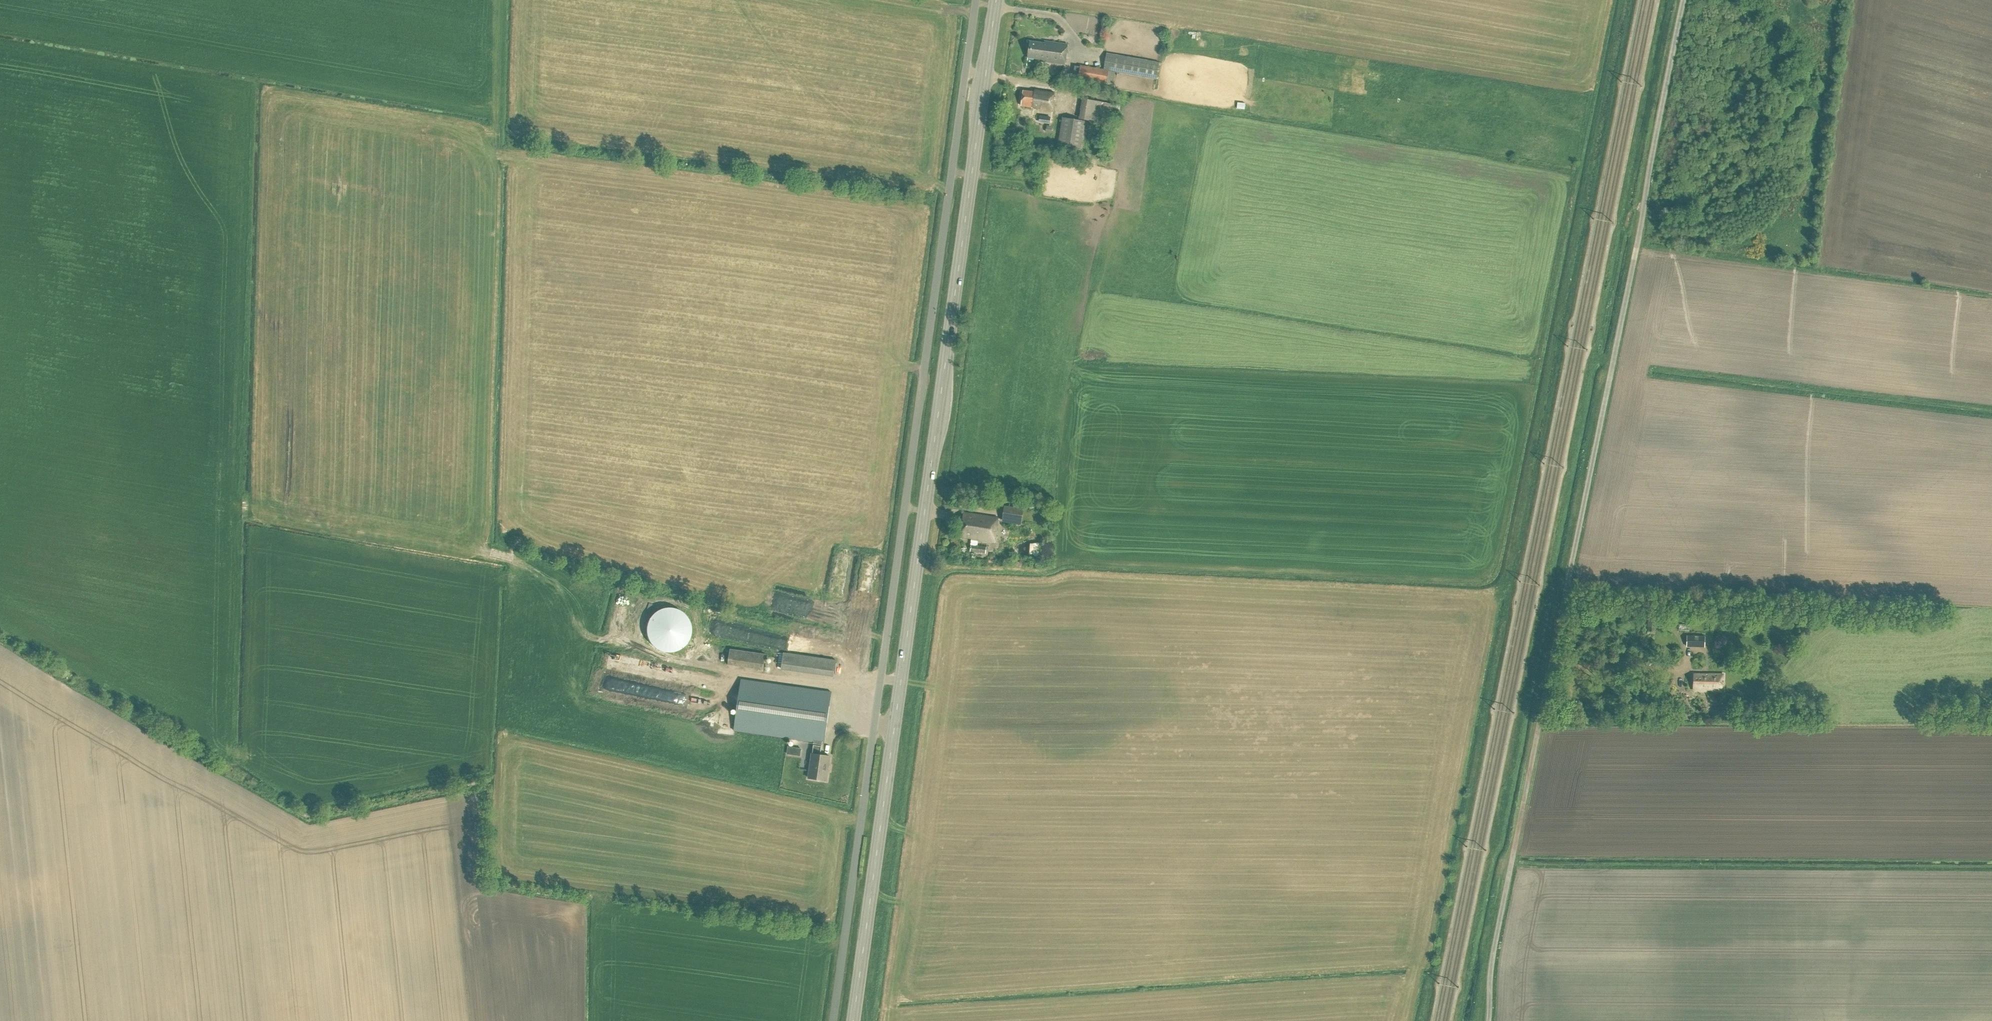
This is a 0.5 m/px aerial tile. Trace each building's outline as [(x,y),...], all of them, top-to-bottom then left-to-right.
[(1044,42),(1029,41),(1027,58),(1036,59),(1036,62),(1058,65),(1065,66),(1067,44),(1061,43),(1045,42),(1044,42)] [(1156,80),(1159,63),(1106,53),(1103,70),(1081,66),(1078,79),(1113,85),(1115,73),(1156,80)] [(1055,93),(1035,90),(1034,92),(1023,91),(1021,106),(1032,108),(1032,107),(1036,108),(1036,109),(1052,111),(1055,93)] [(1112,121),(1115,108),(1123,110),(1124,103),(1089,97),(1086,117),(1112,121)] [(1050,125),(1051,117),(1037,115),(1035,123),(1050,125)] [(1081,149),(1086,121),(1062,118),(1058,146),(1081,149)] [(1022,525),(1024,509),(1004,506),(1002,522),(1022,525)] [(995,542),(998,517),(964,513),(961,536),(972,538),(971,545),(971,551),(978,552),(978,555),(984,556),(985,553),(986,553),(987,547),(978,546),(979,540),(995,542)] [(672,608),(668,607),(664,608),(661,609),(657,610),(654,613),(651,615),(649,619),(647,622),(646,626),(646,630),(646,634),(647,637),(649,641),(651,644),(654,647),(657,649),(661,651),(664,652),(668,652),(672,652),(676,651),(679,649),(683,647),(685,644),(688,641),(689,637),(690,634),(691,630),(690,626),(689,622),(688,619),(685,615),(683,613),(679,610),(676,609),(672,608)] [(1704,648),(1705,636),(1686,635),(1686,647),(1704,648)] [(737,650),(737,666),(774,666),(774,650),(737,650)] [(834,677),(836,660),(784,653),(781,669),(834,677)] [(1723,691),(1723,674),(1694,674),(1693,691),(1723,691)] [(644,696),(646,682),(624,678),(623,680),(620,679),(618,691),(644,696)] [(820,755),(821,746),(822,743),(824,743),(831,692),(741,679),(734,731),(815,742),(813,754),(812,754),(808,778),(827,781),(830,756),(820,755)]
